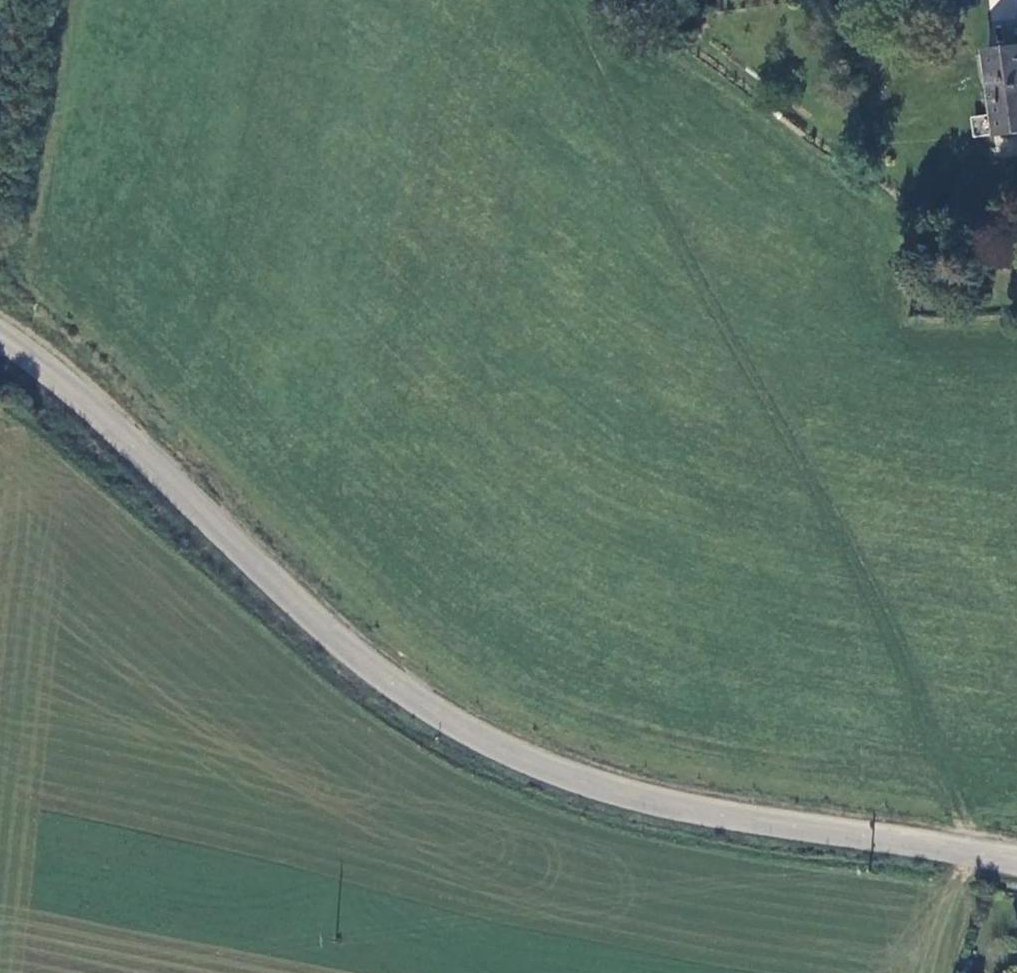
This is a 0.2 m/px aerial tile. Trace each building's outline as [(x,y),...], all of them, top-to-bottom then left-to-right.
[(987,24),(1016,28),(1016,0),(990,0),(987,24)] [(991,53),(1001,136),(1016,134),(1016,49),(991,53)]
